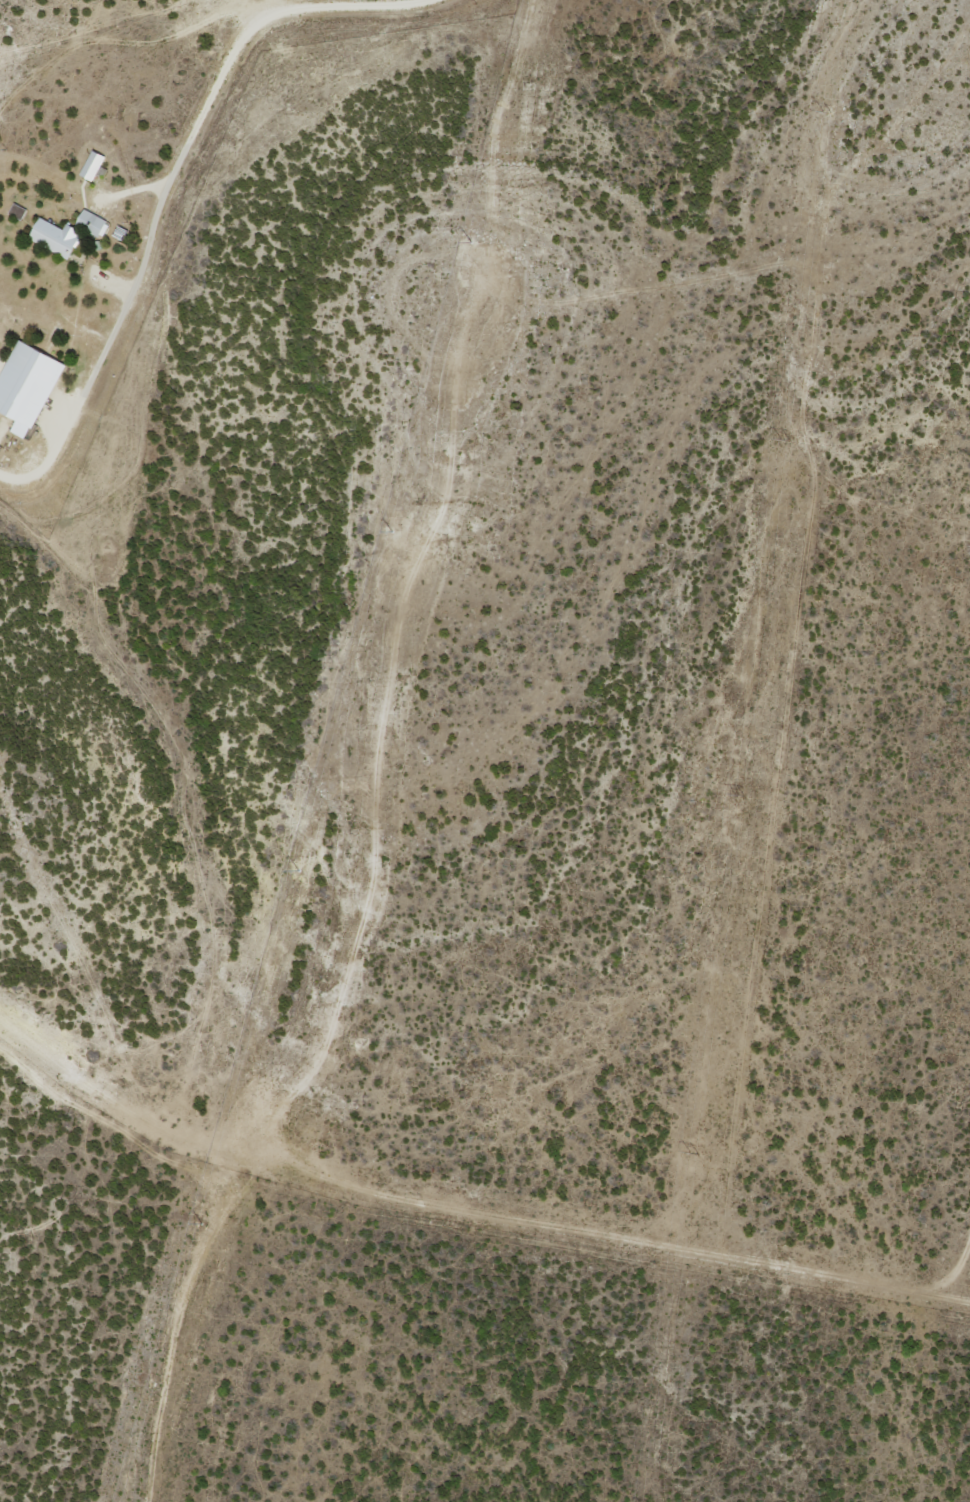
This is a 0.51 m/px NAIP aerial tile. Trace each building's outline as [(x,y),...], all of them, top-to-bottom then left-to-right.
[(96,181),(108,156),(96,150),(84,175),(96,181)] [(80,224),(104,237),(112,221),(89,209),(80,224)] [(71,260),(87,234),(72,225),(68,232),(46,219),(35,237),(71,260)] [(20,419),(13,432),(32,440),(70,363),(23,340),(0,386),(0,409),(20,419)]
